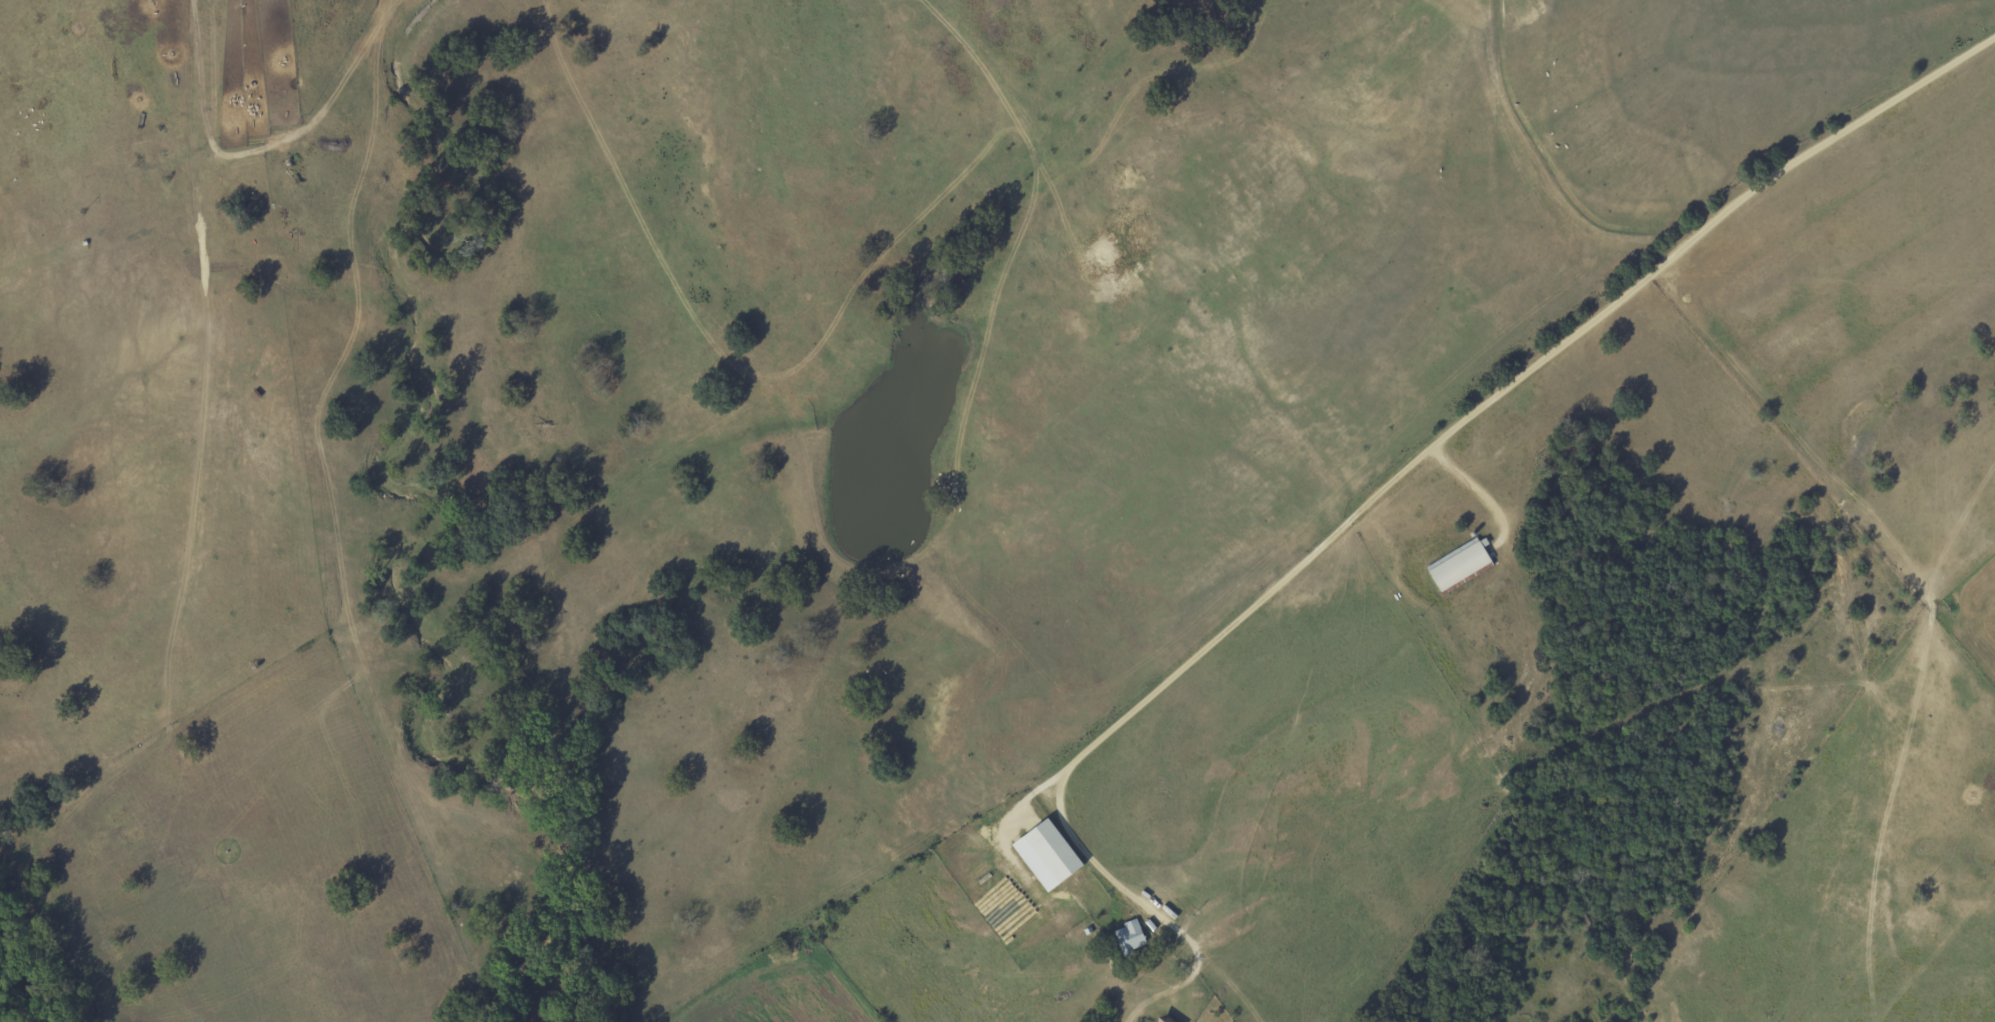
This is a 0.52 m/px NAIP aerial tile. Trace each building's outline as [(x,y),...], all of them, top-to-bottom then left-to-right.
[(1496,562),(1483,540),(1479,542),(1477,538),(1426,567),(1441,592),(1496,562)] [(1087,866),(1052,818),(1016,845),(1051,893),(1087,866)] [(1133,957),(1131,950),(1147,946),(1140,919),(1124,923),(1125,929),(1116,931),(1123,960),(1133,957)]
